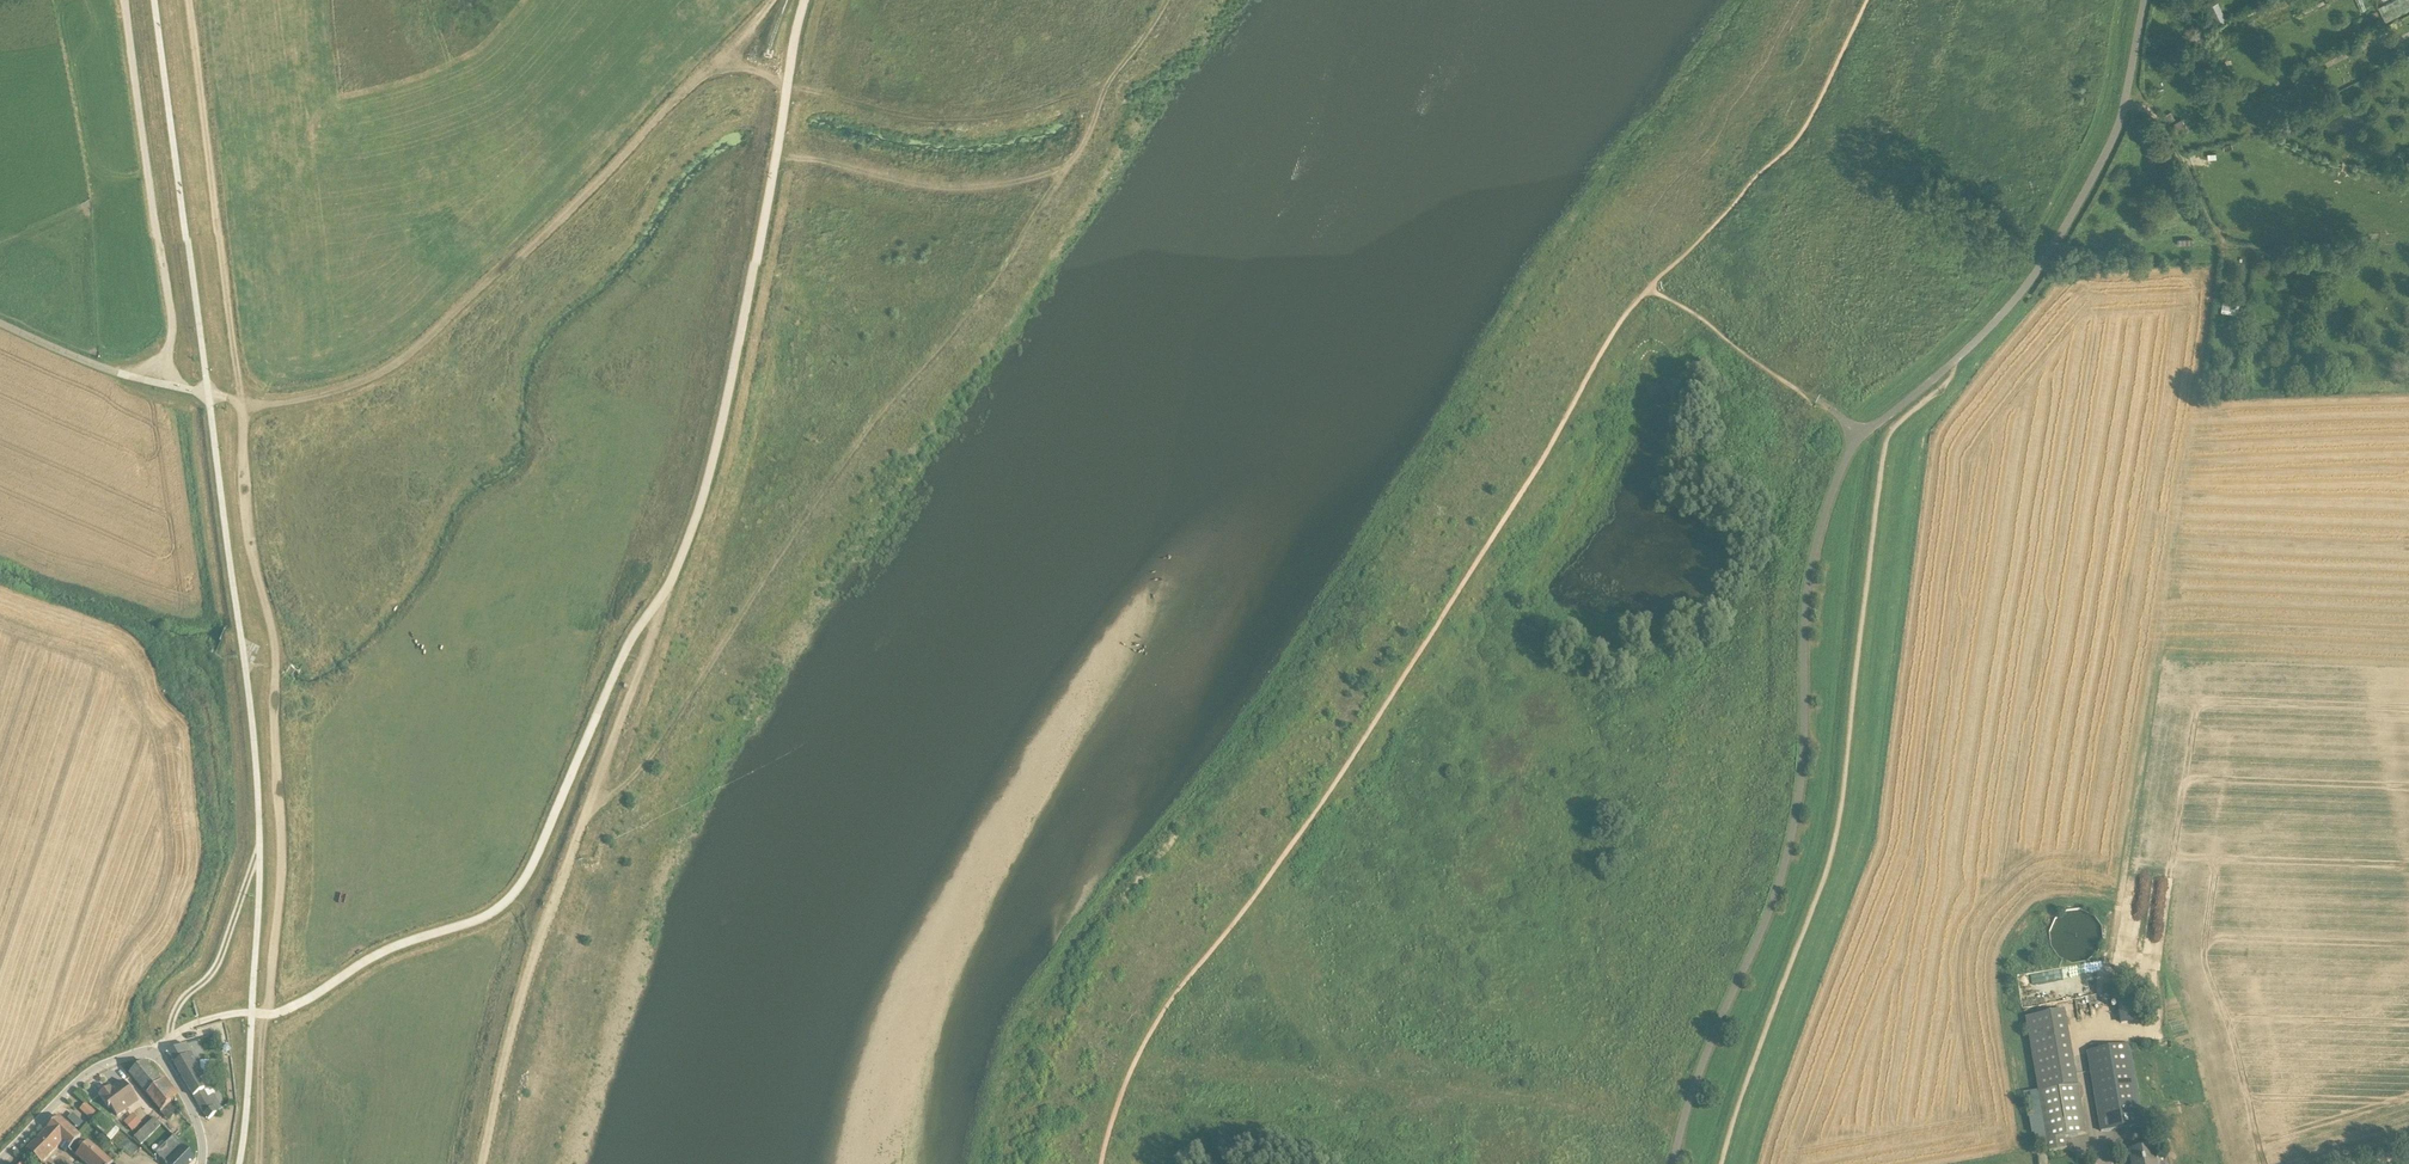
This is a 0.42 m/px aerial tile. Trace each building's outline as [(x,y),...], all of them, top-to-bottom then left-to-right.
[(2324,0),(2308,0),(2300,4),(2305,12),(2325,2),(2324,0)] [(2408,10),(2408,0),(2390,0),(2379,5),(2386,21),(2408,10)] [(2217,2),(2207,7),(2216,24),(2226,19),(2217,2)] [(2185,124),(2182,119),(2181,118),(2178,120),(2177,121),(2171,112),(2171,111),(2164,115),(2173,131),(2175,130),(2185,124)] [(2177,238),(2177,229),(2163,229),(2163,238),(2177,238)] [(2239,317),(2239,307),(2222,306),(2222,316),(2239,317)] [(2257,321),(2248,320),(2247,327),(2250,328),(2249,333),(2255,334),(2257,321)] [(2093,911),(2056,919),(2058,928),(2051,929),(2054,940),(2057,940),(2061,957),(2101,948),(2093,911)] [(2077,990),(2075,991),(2078,997),(2094,991),(2090,982),(2094,981),(2089,968),(2080,972),(2083,980),(2075,983),(2077,990)] [(2023,984),(2024,1002),(2047,1001),(2047,990),(2030,991),(2029,984),(2023,984)] [(2088,996),(2075,1001),(2080,1014),(2093,1010),(2088,996)] [(2086,1133),(2073,1058),(2065,1011),(2025,1018),(2049,1152),(2067,1149),(2065,1137),(2086,1133)] [(2102,1131),(2140,1125),(2127,1047),(2091,1053),(2102,1117),(2100,1118),(2102,1131)] [(203,1119),(213,1112),(200,1087),(198,1087),(203,1083),(189,1060),(186,1051),(186,1050),(167,1057),(203,1119)] [(143,1067),(129,1079),(159,1117),(168,1126),(173,1121),(172,1120),(177,1115),(170,1107),(174,1106),(175,1107),(176,1106),(143,1067),(158,1085),(143,1067)] [(110,1093),(98,1101),(100,1105),(101,1105),(108,1115),(110,1113),(117,1122),(138,1107),(129,1095),(123,1087),(111,1095),(110,1093)] [(85,1108),(79,1115),(92,1126),(98,1119),(85,1108)] [(217,1117),(213,1112),(203,1119),(208,1125),(217,1117)] [(230,1116),(224,1113),(214,1132),(219,1135),(230,1116)] [(230,1114),(219,1140),(225,1143),(236,1117),(230,1114)] [(119,1135),(100,1119),(92,1130),(110,1146),(119,1135)] [(140,1128),(132,1119),(123,1128),(131,1137),(140,1128)] [(58,1122),(44,1138),(65,1157),(68,1155),(80,1141),(58,1122)] [(142,1150),(161,1131),(154,1124),(134,1143),(142,1150)] [(37,1163),(47,1163),(58,1152),(44,1138),(28,1154),(37,1163)] [(164,1146),(170,1152),(166,1156),(173,1162),(171,1163),(194,1163),(171,1139),(164,1146)] [(2155,1161),(2156,1161),(2153,1146),(2130,1150),(2132,1163),(2155,1163),(2155,1161)] [(88,1148),(75,1161),(78,1163),(107,1163),(88,1148)]
